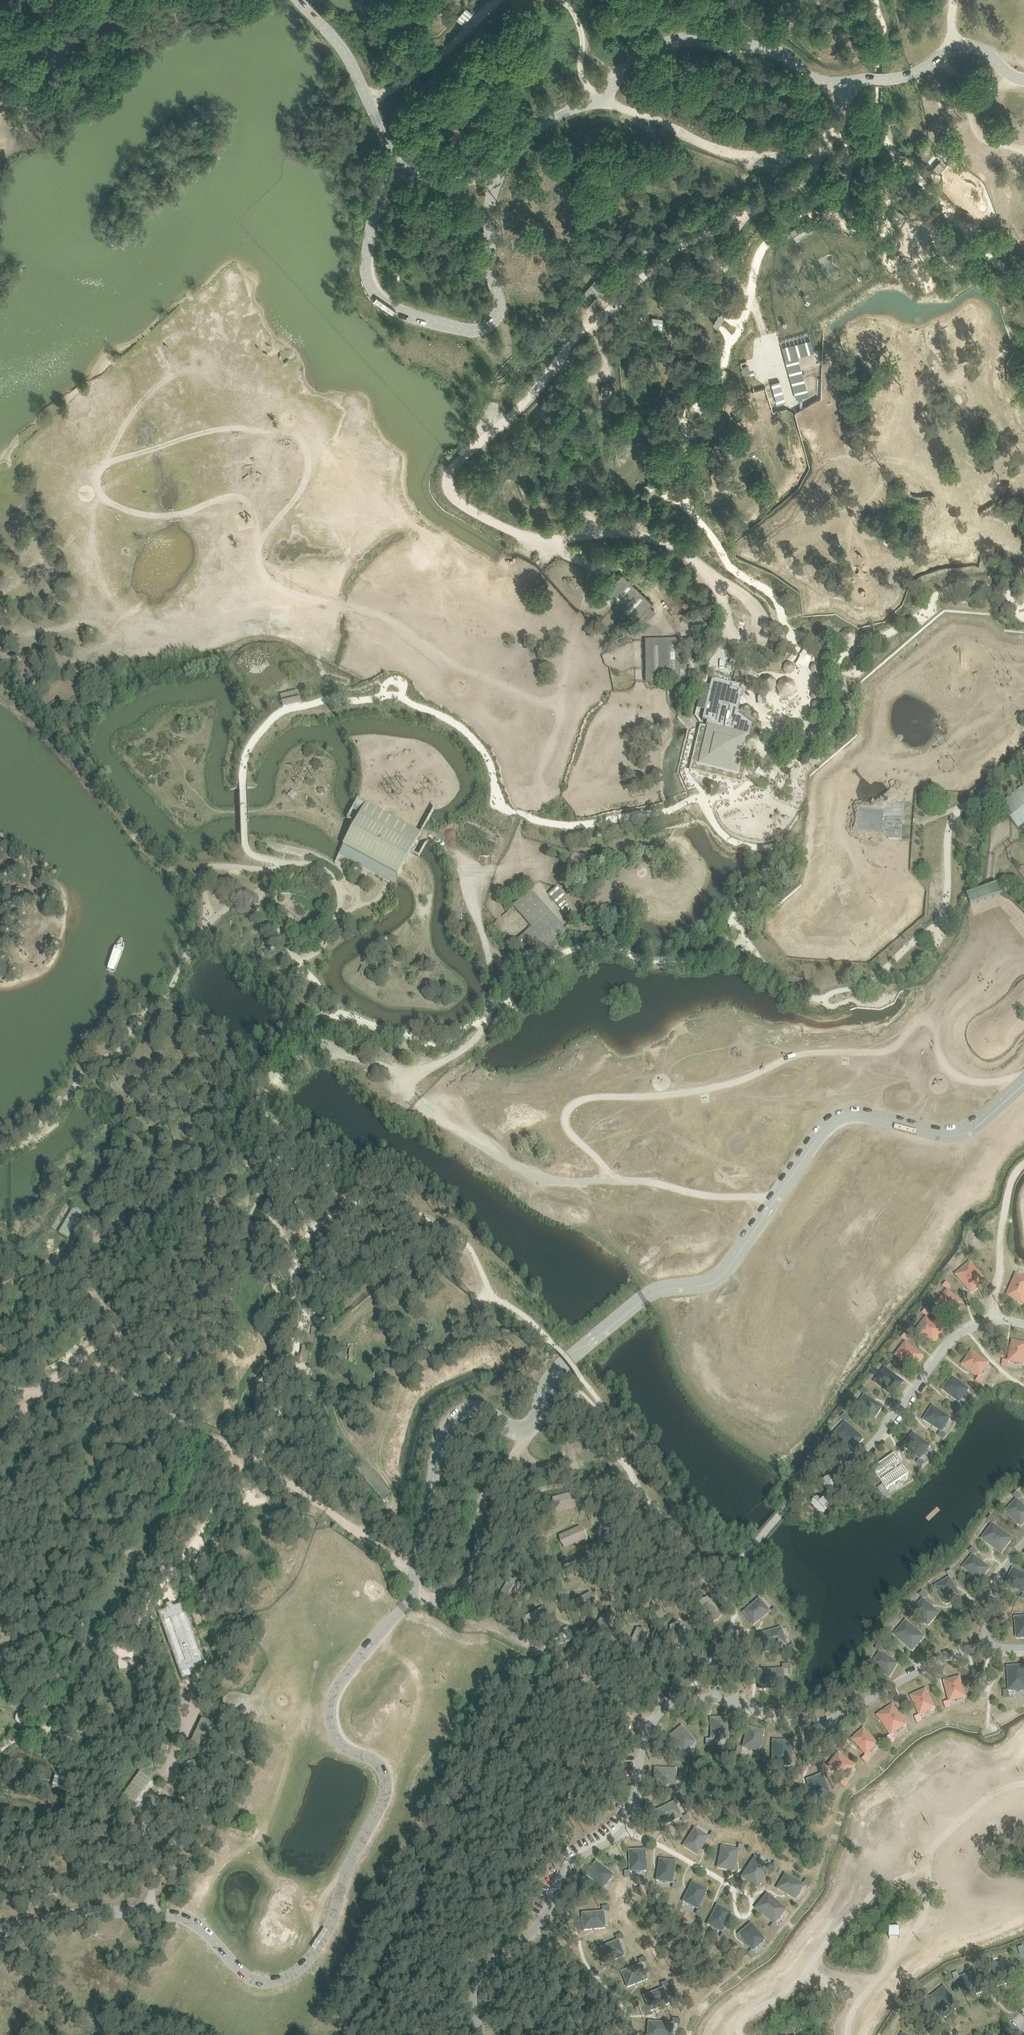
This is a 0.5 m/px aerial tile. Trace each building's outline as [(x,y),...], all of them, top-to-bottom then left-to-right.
[(472,15),(465,9),(456,21),(463,27),(472,15)] [(939,162),(932,169),(939,175),(945,168),(939,162)] [(794,236),(796,239),(813,229),(807,219),(805,220),(802,223),(790,230),(791,232),(793,234),(794,236)] [(640,236),(660,242),(663,231),(643,226),(640,236)] [(724,315),(725,313),(723,312),(721,311),(718,311),(712,320),(713,323),(715,325),(717,326),(720,322),(722,318),(724,315)] [(662,318),(651,316),(649,330),(660,332),(662,318)] [(812,339),(784,347),(798,398),(810,395),(805,377),(804,372),(799,355),(815,351),(812,339)] [(780,381),(772,383),(774,390),(776,395),(778,403),(786,401),(780,381)] [(618,384),(601,383),(601,395),(618,395),(618,384)] [(675,416),(678,421),(681,415),(684,408),(678,408),(675,416)] [(961,423),(974,426),(977,413),(964,410),(961,423)] [(647,493),(653,485),(649,482),(645,484),(644,487),(644,491),(647,493)] [(623,573),(605,591),(632,618),(635,620),(640,616),(646,622),(656,611),(650,606),(653,602),(623,573)] [(645,669),(645,672),(645,682),(671,681),(671,688),(673,688),(676,688),(679,688),(687,688),(686,667),(680,667),(679,649),(686,649),(685,641),(679,641),(679,640),(645,640),(645,669)] [(821,667),(824,668),(827,667),(829,665),(829,662),(827,659),(824,658),(821,659),(819,661),(819,664),(821,667)] [(786,674),(790,674),(793,673),(794,670),(795,667),(793,664),(790,663),(789,662),(787,662),(784,664),(783,667),(782,670),(784,673),(786,674)] [(811,672),(814,673),(817,672),(819,670),(819,666),(817,664),(814,663),(811,663),(809,666),(809,669),(811,672)] [(770,675),(763,675),(759,680),(759,688),(764,692),(772,691),(776,686),(775,679),(770,675)] [(781,695),(788,697),(794,693),(796,686),(792,680),(785,678),(781,680),(778,683),(777,689),(781,695)] [(707,728),(699,765),(736,774),(744,740),(745,737),(749,738),(749,736),(752,726),(737,715),(737,713),(743,688),(735,686),(732,685),(712,680),(702,721),(707,722),(706,726),(706,727),(707,728)] [(815,692),(813,692),(811,693),(810,695),(810,697),(811,699),(813,700),(815,700),(817,698),(818,697),(818,694),(817,693),(815,692)] [(284,701),(282,701),(282,704),(283,708),(285,707),(298,704),(302,703),(301,699),(300,697),(297,698),(284,701)] [(779,715),(803,713),(802,699),(778,701),(779,715)] [(815,712),(818,714),(822,714),(825,712),(827,709),(827,705),(825,701),(822,700),(821,699),(818,699),(815,701),(813,705),(813,708),(815,712)] [(742,708),(743,710),(745,712),(747,712),(749,711),(750,711),(750,709),(750,706),(748,705),(746,704),(743,706),(742,708)] [(737,715),(752,726),(757,718),(755,720),(752,719),(750,718),(750,715),(751,713),(752,712),(750,711),(749,711),(747,712),(745,712),(743,710),(742,708),(743,706),(742,705),(737,713),(737,715)] [(750,715),(750,718),(752,719),(755,720),(757,718),(758,716),(758,714),(756,712),(753,712),(752,712),(751,713),(750,715)] [(749,752),(750,747),(749,747),(746,745),(745,743),(744,741),(744,740),(736,774),(699,765),(707,728),(706,727),(706,726),(700,724),(699,726),(694,746),(689,770),(742,783),(749,752)] [(744,741),(745,743),(746,745),(749,747),(750,747),(752,747),(754,746),(755,746),(756,743),(756,740),(755,737),(752,736),(749,736),(749,738),(745,737),(744,740),(744,741)] [(1019,830),(1023,826),(1023,784),(1007,797),(1006,799),(1004,800),(998,804),(999,805),(1007,815),(1012,821),(1019,830)] [(904,819),(905,803),(892,802),(884,808),(859,807),(857,829),(882,831),(889,839),(902,839),(903,824),(904,819)] [(343,847),(397,876),(398,874),(411,850),(420,833),(366,804),(357,821),(343,847)] [(797,841),(787,837),(787,839),(784,847),(787,848),(794,851),(797,841)] [(397,885),(398,874),(397,876),(343,847),(339,854),(346,857),(365,868),(369,870),(387,879),(393,883),(397,885)] [(968,893),(971,903),(972,905),(1003,894),(1002,893),(998,882),(992,885),(984,888),(981,889),(968,893)] [(548,894),(569,920),(575,915),(563,901),(565,899),(556,888),(548,894)] [(523,939),(537,956),(540,954),(547,957),(550,955),(552,953),(552,951),(559,945),(560,944),(561,938),(559,936),(566,931),(531,891),(513,906),(532,927),(518,939),(521,941),(523,939)] [(328,1046),(322,1043),(317,1054),(322,1057),(328,1046)] [(83,1212),(74,1207),(59,1233),(68,1239),(77,1224),(83,1212)] [(956,1275),(972,1293),(986,1281),(970,1262),(956,1275)] [(1006,1296),(1023,1304),(1023,1303),(1023,1277),(1016,1274),(1006,1296)] [(964,1302),(947,1289),(937,1302),(954,1315),(964,1302)] [(943,1329),(926,1316),(916,1329),(933,1342),(943,1329)] [(1012,1340),(1008,1361),(1023,1364),(1023,1342),(1012,1340)] [(924,1356),(906,1342),(896,1356),(913,1369),(924,1356)] [(989,1363),(972,1351),(962,1364),(980,1377),(989,1363)] [(903,1382),(886,1369),(875,1382),(893,1396),(903,1382)] [(969,1389),(952,1376),(942,1389),(959,1402),(969,1389)] [(856,1409),(874,1420),(883,1407),(865,1395),(856,1409)] [(951,1417),(933,1406),(924,1420),(942,1431),(951,1417)] [(833,1436),(851,1452),(864,1439),(846,1422),(833,1436)] [(930,1446),(913,1433),(903,1446),(920,1459),(930,1446)] [(894,1453),(872,1468),(887,1489),(909,1474),(894,1453)] [(831,1477),(824,1482),(831,1493),(832,1492),(833,1494),(838,1491),(837,1489),(839,1488),(838,1486),(841,1484),(837,1479),(834,1481),(831,1477)] [(819,1497),(812,1503),(822,1513),(823,1512),(824,1513),(828,1509),(827,1508),(828,1506),(827,1505),(829,1502),(825,1498),(823,1500),(819,1497)] [(1021,1526),(1023,1523),(1023,1506),(1017,1499),(1006,1511),(1021,1526)] [(982,1539),(1001,1553),(1013,1538),(993,1523),(982,1539)] [(581,1526),(560,1536),(566,1547),(586,1537),(581,1526)] [(963,1567),(980,1581),(990,1568),(973,1555),(963,1567)] [(563,1568),(565,1578),(587,1573),(585,1563),(563,1568)] [(1013,1568),(1005,1583),(1023,1592),(1023,1574),(1013,1568)] [(936,1586),(947,1604),(961,1596),(950,1578),(936,1586)] [(508,1579),(496,1600),(510,1607),(521,1586),(508,1579)] [(597,1602),(591,1592),(572,1602),(578,1613),(597,1602)] [(697,1608),(714,1624),(723,1615),(707,1599),(697,1608)] [(759,1599),(743,1612),(753,1625),(770,1611),(759,1599)] [(912,1611),(928,1625),(939,1613),(923,1599),(912,1611)] [(168,1609),(158,1613),(159,1617),(160,1618),(167,1636),(180,1674),(182,1679),(192,1676),(190,1671),(205,1665),(204,1661),(194,1634),(192,1628),(187,1615),(183,1604),(173,1607),(172,1605),(172,1603),(166,1605),(168,1609)] [(1017,1638),(1023,1638),(1023,1616),(1015,1617),(1017,1638)] [(894,1635),(913,1651),(925,1636),(906,1621),(894,1635)] [(781,1628),(757,1634),(763,1653),(786,1646),(781,1628)] [(638,1629),(628,1650),(641,1656),(651,1635),(638,1629)] [(15,1656),(4,1648),(0,1653),(0,1672),(15,1656)] [(872,1666),(890,1677),(899,1663),(880,1652),(872,1666)] [(1008,1666),(1009,1690),(1023,1690),(1023,1665),(1008,1666)] [(783,1669),(759,1670),(759,1689),(784,1688),(783,1669)] [(966,1697),(960,1677),(944,1681),(950,1701),(966,1697)] [(935,1708),(926,1689),(911,1696),(920,1715),(935,1708)] [(907,1725),(893,1704),(878,1715),(891,1735),(907,1725)] [(728,1739),(727,1718),(711,1718),(711,1740),(728,1739)] [(695,1743),(682,1726),(669,1737),(683,1753),(695,1743)] [(759,1752),(764,1731),(748,1727),(743,1748),(759,1752)] [(878,1744),(864,1728),(852,1739),(866,1755),(878,1744)] [(791,1765),(792,1741),(773,1740),(772,1765),(791,1765)] [(854,1766),(838,1753),(827,1765),(844,1779),(854,1766)] [(676,1769),(655,1768),(654,1785),(675,1786),(676,1769)] [(151,1779),(140,1772),(120,1800),(131,1808),(151,1779)] [(830,1794),(822,1774),(807,1780),(814,1800),(830,1794)] [(674,1802),(655,1811),(662,1826),(681,1817),(674,1802)] [(695,1828),(683,1846),(697,1855),(709,1837),(695,1828)] [(721,1847),(717,1868),(733,1871),(738,1850),(721,1847)] [(646,1871),(645,1850),(629,1850),(629,1872),(646,1871)] [(755,1857),(741,1877),(757,1887),(771,1867),(755,1857)] [(673,1882),(676,1861),(660,1859),(657,1880),(673,1882)] [(613,1875),(596,1862),(586,1875),(603,1888),(613,1875)] [(803,1885),(785,1874),(777,1888),(795,1899),(803,1885)] [(698,1908),(707,1889),(692,1882),(683,1901),(698,1908)] [(786,1909),(767,1893),(755,1908),(774,1923),(786,1909)] [(722,1932),(732,1912),(717,1905),(708,1924),(722,1932)] [(605,1928),(603,1911),(582,1913),(584,1930),(605,1928)] [(765,1939),(751,1923),(739,1934),(753,1950),(765,1939)] [(618,1940),(598,1948),(604,1963),(624,1955),(618,1940)] [(992,1965),(998,1986),(1014,1981),(1007,1961),(992,1965)] [(641,1964),(621,1972),(627,1987),(647,1979),(641,1964)] [(960,1977),(967,1997),(983,1992),(975,1972),(960,1977)] [(929,1998),(945,2018),(959,2006),(944,1987),(929,1998)] [(663,1988),(644,1996),(650,2011),(670,2003),(663,1988)] [(649,2022),(647,2034),(672,2034),(673,2024),(649,2022)]
